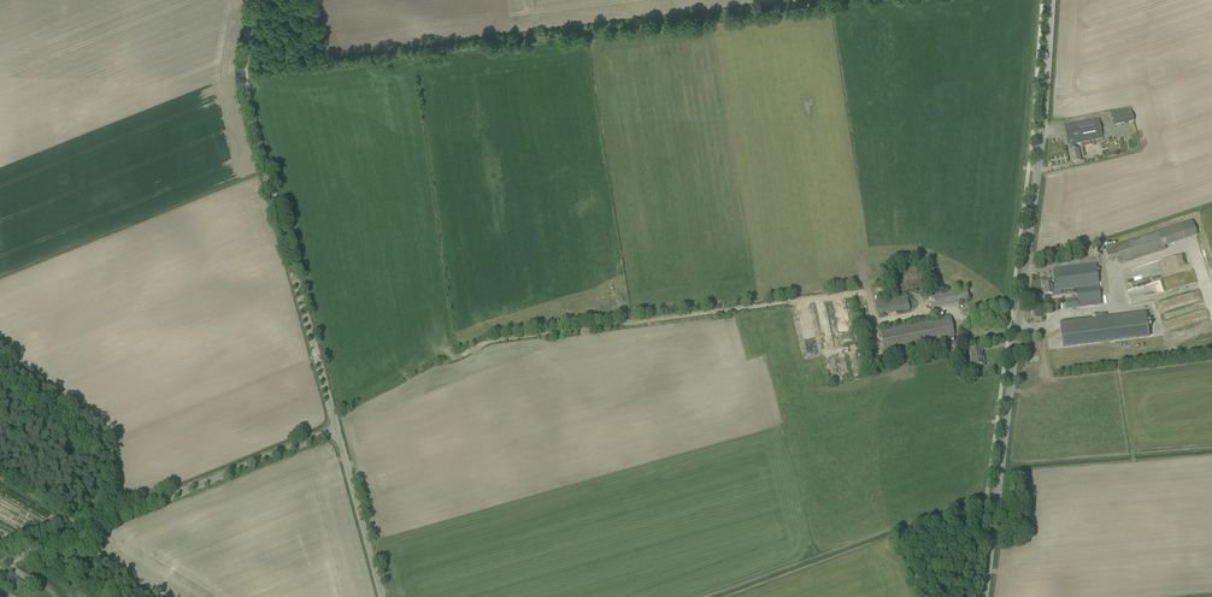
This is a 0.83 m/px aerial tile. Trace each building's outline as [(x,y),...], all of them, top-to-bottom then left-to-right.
[(1110,114),(1112,126),(1132,121),(1129,110),(1110,114)] [(1070,150),(1072,163),(1081,161),(1078,149),(1076,149),(1075,144),(1103,138),(1099,119),(1064,126),(1069,145),(1070,145),(1071,150),(1070,150)] [(1118,260),(1113,246),(1105,249),(1109,263),(1118,260)] [(1055,282),(1054,282),(1054,285),(1052,285),(1051,280),(1042,281),(1042,286),(1044,286),(1045,295),(1051,294),(1053,294),(1053,291),(1056,291),(1076,288),(1077,299),(1070,300),(1071,308),(1101,304),(1096,264),(1054,269),(1055,282)] [(1134,279),(1130,268),(1121,272),(1125,283),(1134,279)] [(1127,288),(1131,300),(1181,287),(1178,275),(1127,288)] [(928,295),(931,308),(969,301),(966,285),(957,287),(957,289),(928,295)] [(875,302),(878,317),(903,312),(902,311),(907,311),(904,297),(900,298),(900,297),(875,302)] [(881,330),(886,353),(955,339),(950,316),(881,330)] [(959,345),(950,347),(951,354),(960,352),(959,345)] [(982,365),(982,364),(984,363),(983,358),(981,358),(979,347),(969,349),(970,355),(971,361),(973,360),(974,365),(978,365),(982,365)]
